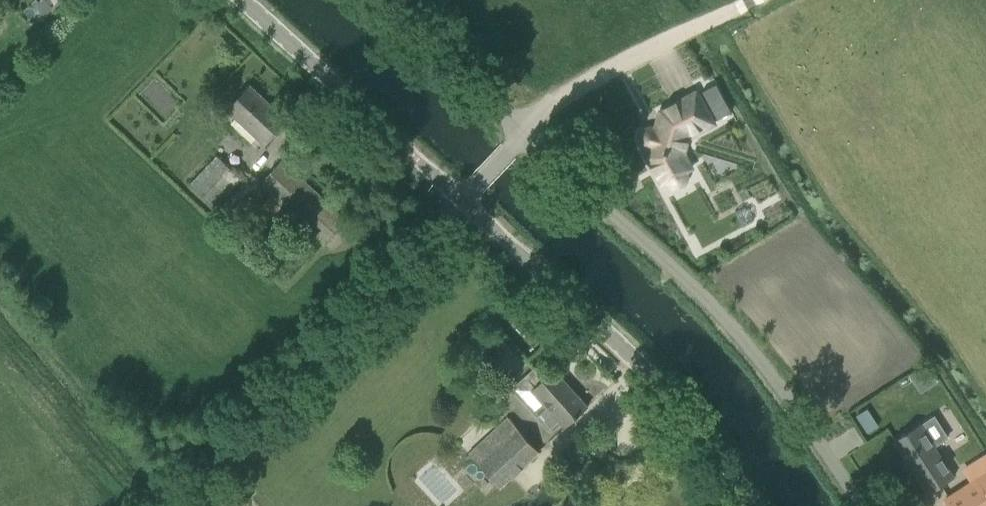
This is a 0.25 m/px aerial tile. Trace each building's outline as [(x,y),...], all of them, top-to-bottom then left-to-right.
[(34,8),(42,15),(50,7),(44,0),(41,0),(34,8)] [(258,136),(266,144),(286,122),(249,87),(229,109),(238,117),(231,124),(251,143),(258,136)] [(688,176),(687,171),(692,169),(684,154),(689,138),(690,138),(715,125),(697,92),(660,112),(656,127),(650,127),(647,128),(645,130),(643,131),(641,134),(640,139),(641,142),(642,146),(644,148),(646,149),(649,150),(646,158),(661,185),(667,182),(669,185),(671,187),(673,188),(677,188),(682,187),(686,184),(688,180),(688,176)] [(189,185),(213,208),(241,179),(217,156),(189,185)] [(287,210),(325,245),(347,222),(282,162),(260,185),(271,195),(259,208),(275,223),(287,210)] [(539,383),(532,390),(532,391),(546,406),(537,414),(537,418),(549,431),(553,431),(562,423),(566,428),(573,421),(588,407),(554,370),(543,380),(539,383)] [(857,416),(868,433),(878,426),(867,409),(857,416)] [(933,417),(895,441),(928,494),(953,478),(935,449),(949,441),(933,417)] [(470,454),(500,488),(539,452),(509,419),(470,454)] [(943,499),(948,505),(985,505),(985,471),(943,499)]
